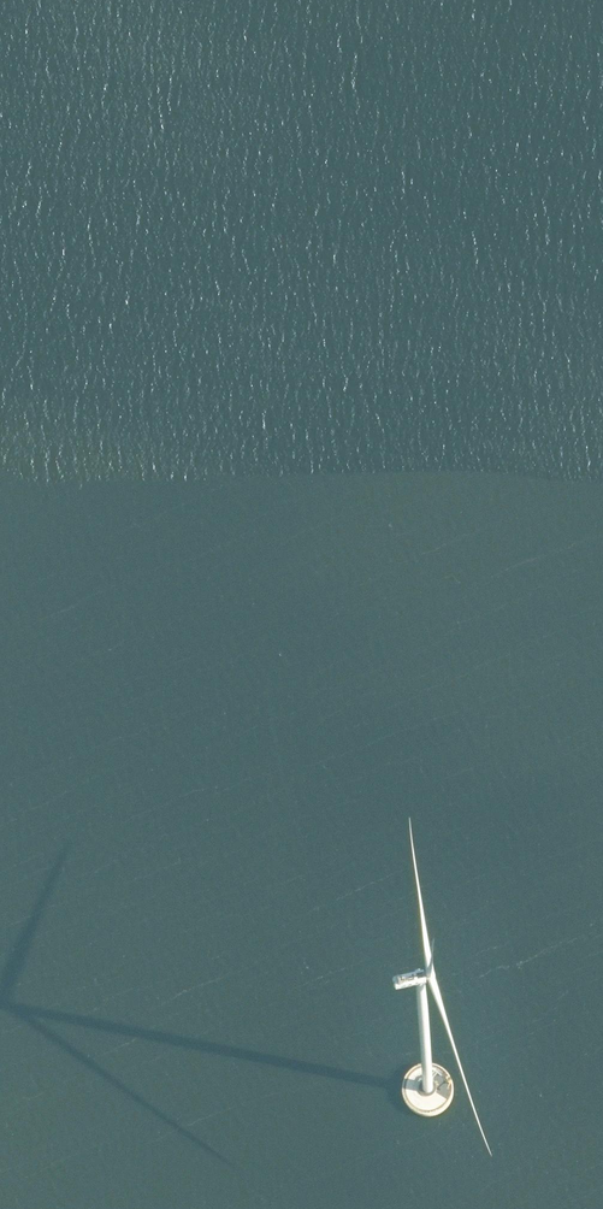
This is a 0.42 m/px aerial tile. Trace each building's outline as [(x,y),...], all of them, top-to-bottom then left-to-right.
[(430,1091),(430,1090),(430,1089),(429,1088),(429,1087),(428,1087),(428,1086),(427,1085),(426,1085),(425,1085),(424,1085),(423,1085),(422,1085),(421,1086),(421,1087),(420,1087),(420,1088),(419,1089),(419,1090),(419,1091),(420,1092),(420,1093),(421,1094),(422,1095),(423,1095),(424,1095),(425,1095),(426,1095),(427,1095),(428,1094),(429,1093),(429,1092),(430,1091)]
